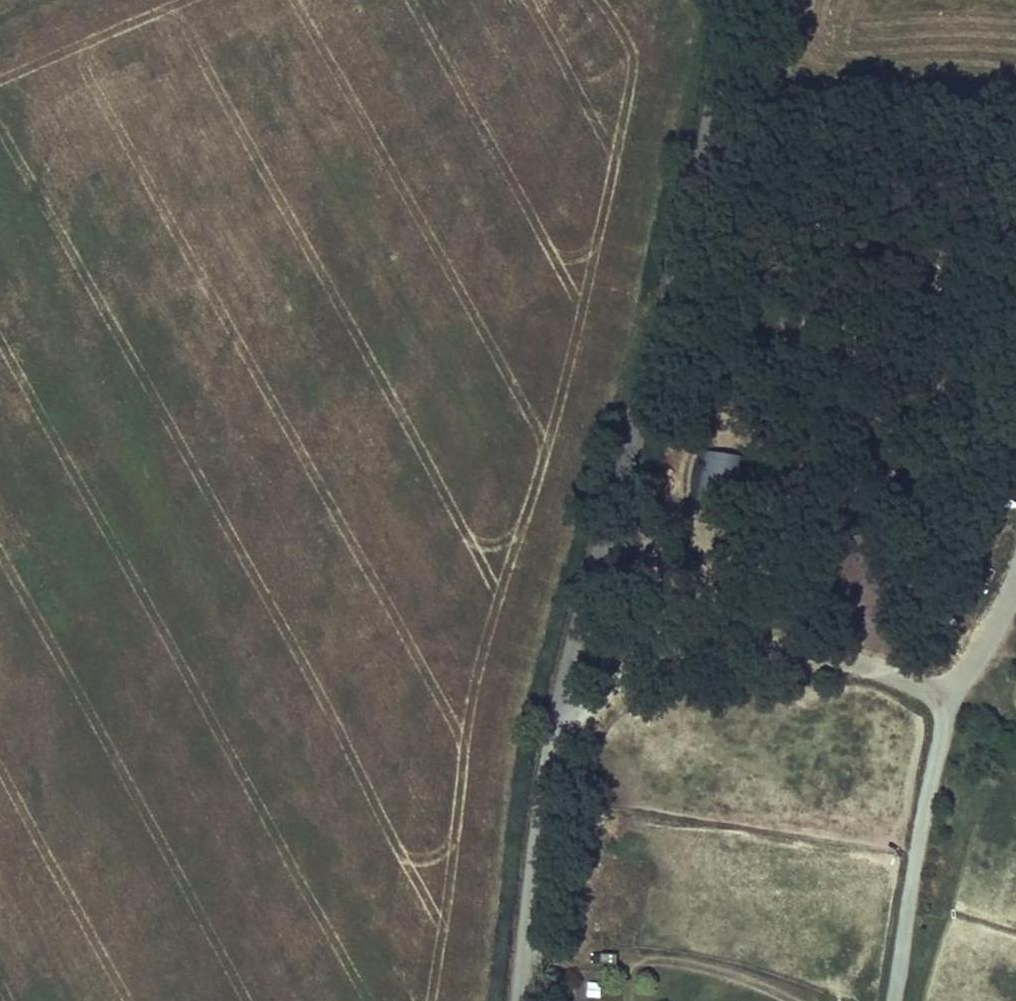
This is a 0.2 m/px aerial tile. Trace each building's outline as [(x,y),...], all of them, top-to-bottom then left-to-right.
[(729,518),(743,456),(707,448),(693,510),(729,518)]
